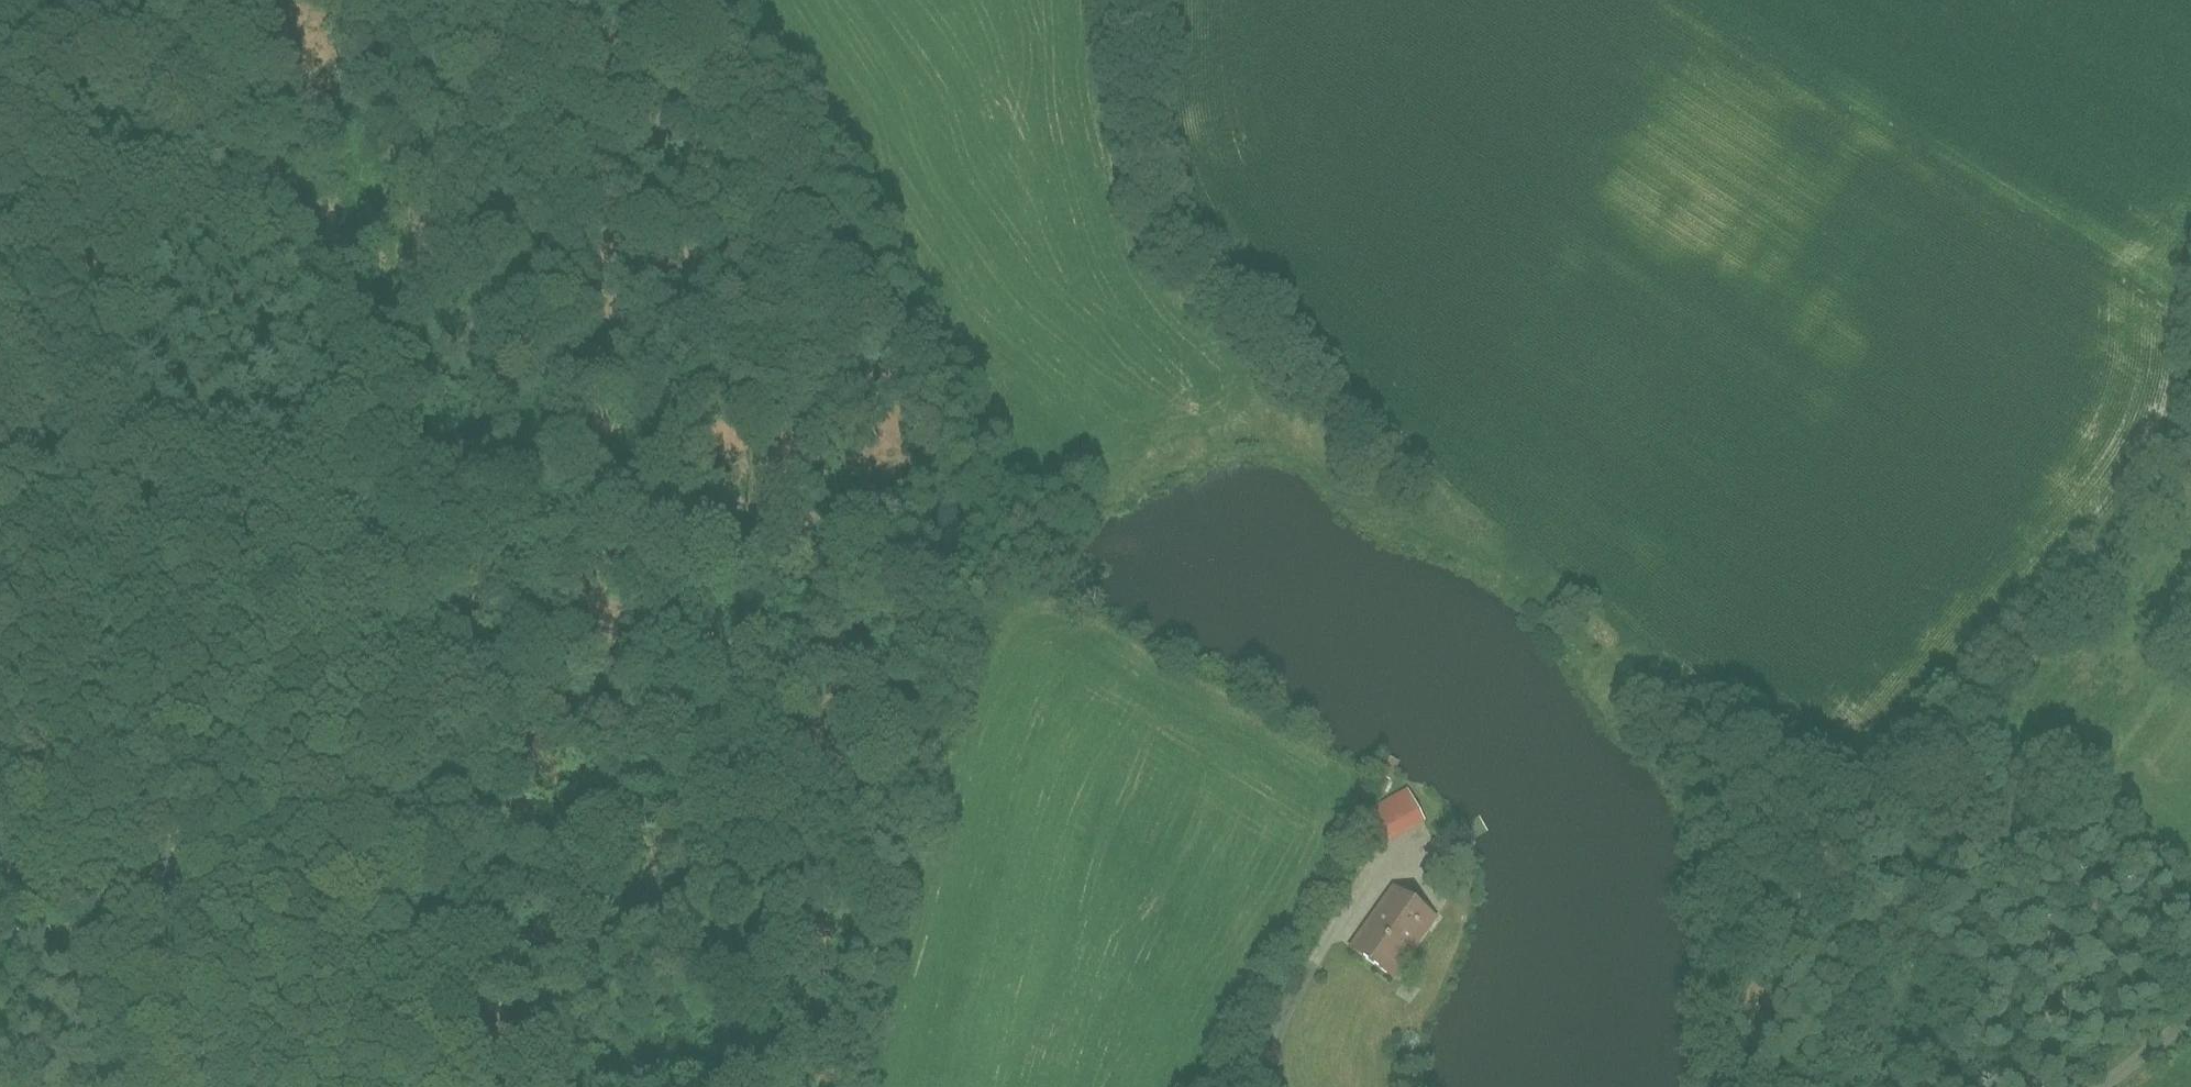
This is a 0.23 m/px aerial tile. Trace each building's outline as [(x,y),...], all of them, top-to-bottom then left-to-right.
[(2181,528),(2190,534),(2190,512),(2181,528)] [(1357,816),(1373,847),(1421,822),(1406,791),(1357,816)] [(1392,890),(1352,948),(1399,980),(1439,922),(1392,890)]
